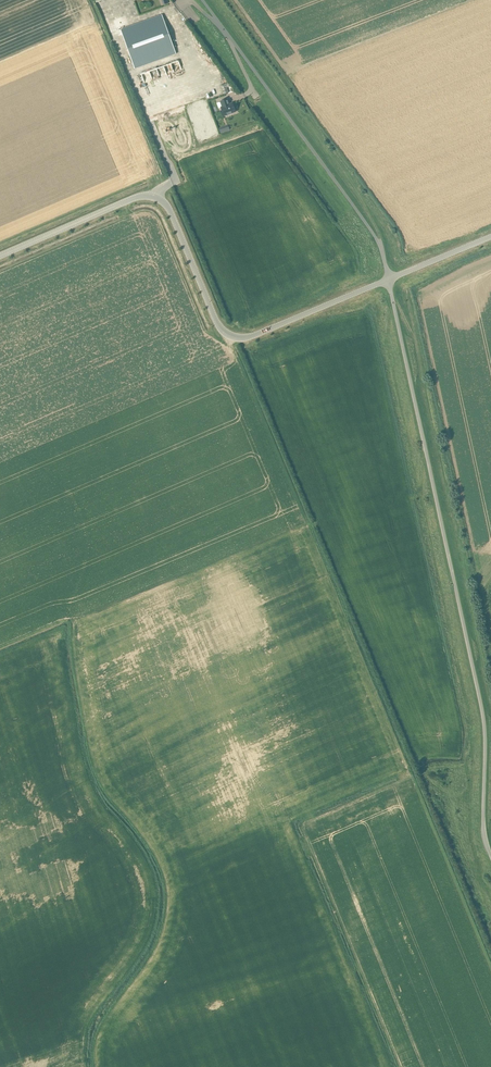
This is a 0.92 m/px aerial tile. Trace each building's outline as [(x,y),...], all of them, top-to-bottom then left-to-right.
[(176,54),(162,15),(121,30),(135,69),(176,54)] [(228,83),(221,85),(224,94),(227,93),(225,87),(229,85),(228,83)] [(233,103),(232,101),(233,100),(232,97),(225,99),(227,105),(225,105),(228,114),(240,110),(237,101),(233,103)]
